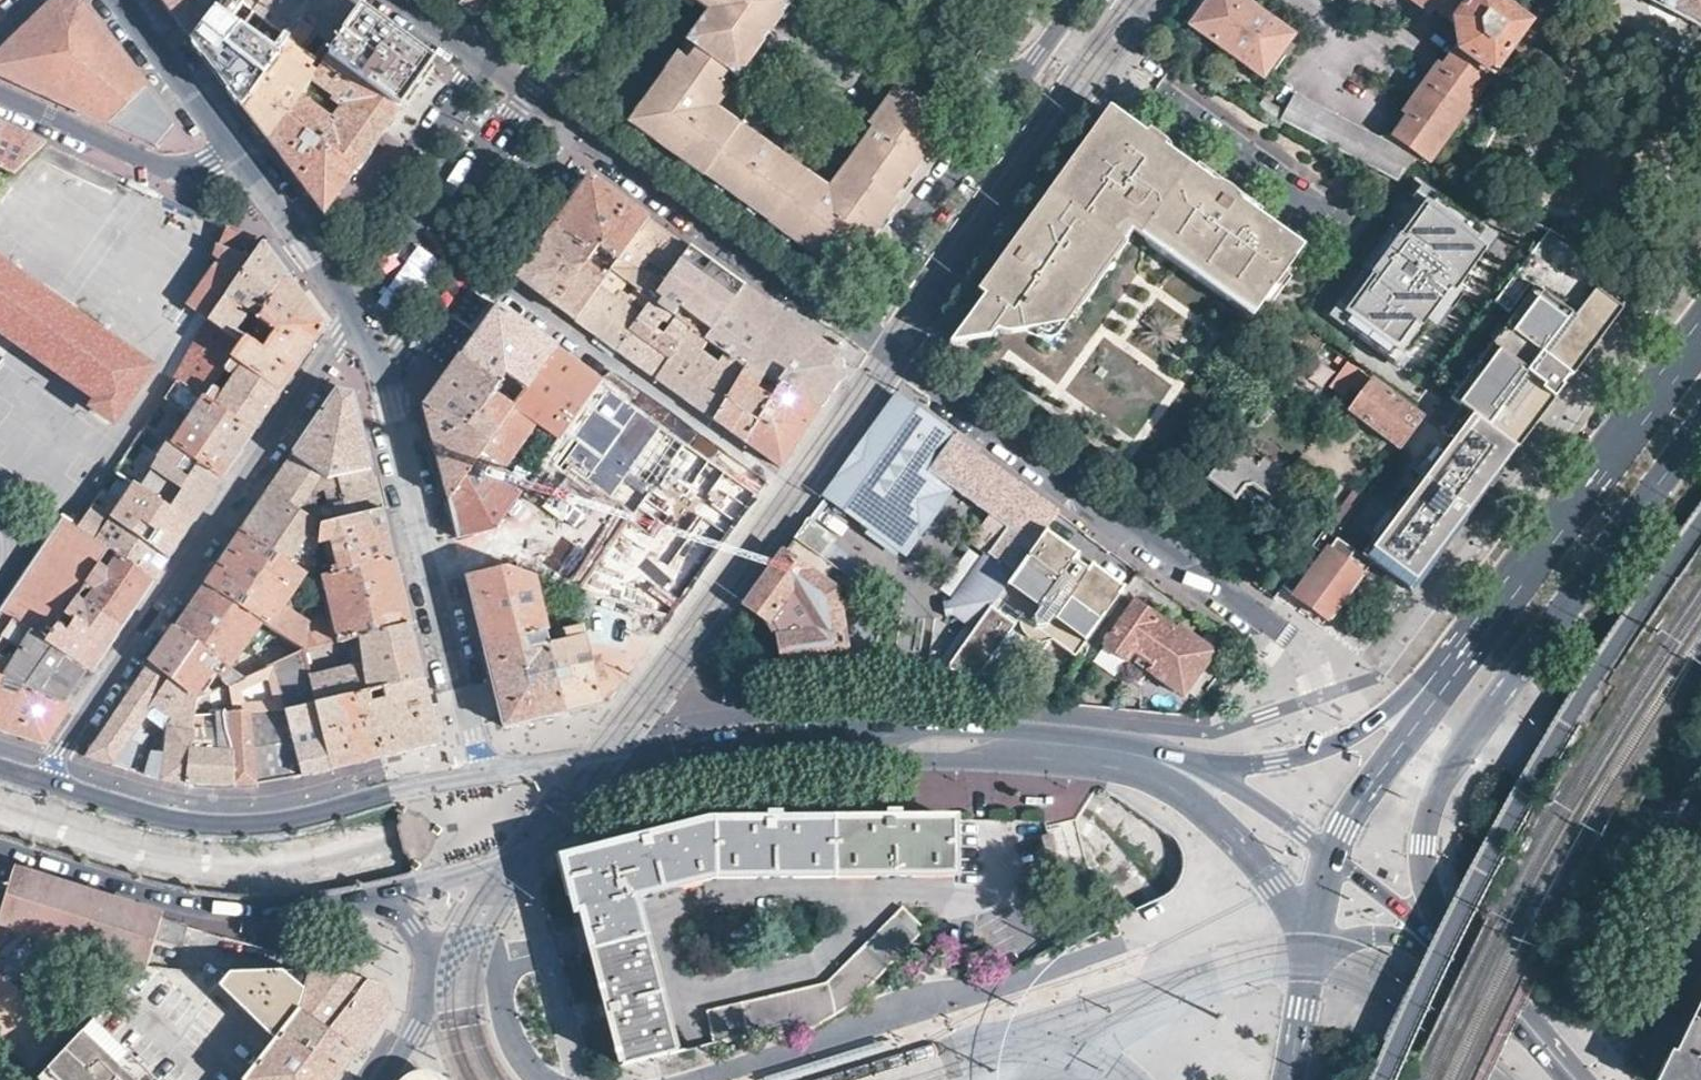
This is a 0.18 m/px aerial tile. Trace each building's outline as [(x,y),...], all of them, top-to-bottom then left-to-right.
[(83,5),(80,1),(71,0),(54,0),(19,34),(0,52),(0,74),(41,92),(83,5)] [(169,13),(191,41),(221,0),(159,0),(169,13)] [(191,41),(211,67),(241,107),(290,35),(256,12),(239,0),(221,0),(191,41)] [(256,12),(265,0),(239,0),(256,12)] [(284,118),(314,75),(327,57),(359,12),(342,0),(315,0),(290,35),(241,107),(254,124),(268,142),(284,118)] [(256,12),(290,35),(315,0),(265,0),(256,12)] [(475,10),(482,0),(461,0),(475,10)] [(708,11),(686,42),(693,49),(686,59),(677,54),(628,122),(654,141),(657,136),(681,153),(678,158),(703,177),(704,175),(736,198),(769,222),(768,223),(832,269),(851,266),(875,233),(898,202),(893,199),(920,162),(949,122),(903,83),(876,120),(879,124),(831,191),(720,112),(734,93),(723,86),(731,76),(741,83),(749,72),(743,67),(753,54),(759,57),(796,6),(789,0),(693,0),(708,11)] [(925,14),(935,0),(905,0),(925,14)] [(1244,0),(1209,0),(1190,25),(1231,55),(1262,77),(1293,35),(1244,0)] [(1417,156),(1429,163),(1487,84),(1500,94),(1509,82),(1496,71),(1530,24),(1498,0),(1420,0),(1454,25),(1459,46),(1391,137),(1377,139),(1294,95),(1280,119),(1398,181),(1408,167),(1417,156)] [(1565,8),(1569,1),(1568,0),(1551,0),(1565,8)] [(1700,30),(1700,28),(1700,0),(1645,0),(1700,30)] [(118,51),(83,5),(41,92),(74,107),(156,144),(173,123),(118,51)] [(359,12),(327,57),(399,108),(415,85),(430,63),(391,35),(359,12)] [(314,75),(284,118),(355,170),(378,138),(399,108),(327,57),(314,75)] [(1034,225),(1015,253),(976,307),(950,343),(1067,324),(1132,232),(1252,318),(1303,247),(1171,151),(1130,122),(1116,111),(1098,138),(1034,225)] [(284,118),(268,142),(292,173),(323,215),(339,192),(355,170),(284,118)] [(47,144),(0,122),(0,168),(11,174),(14,175),(35,154),(47,144)] [(47,144),(35,154),(110,190),(117,176),(47,144)] [(551,227),(557,231),(590,256),(597,246),(617,260),(648,218),(615,194),(588,175),(583,182),(569,201),(551,227)] [(1437,193),(1426,185),(1417,196),(1429,205),(1437,193)] [(1484,228),(1437,193),(1429,205),(1417,196),(1340,300),(1351,309),(1343,320),(1390,355),(1398,344),(1409,353),(1435,318),(1431,314),(1440,301),(1452,309),(1463,294),(1457,289),(1487,248),(1475,239),(1484,228)] [(668,233),(648,218),(617,260),(610,269),(651,299),(688,247),(668,233)] [(207,317),(209,319),(263,243),(227,226),(214,256),(220,258),(187,304),(207,317)] [(557,231),(551,227),(534,251),(516,277),(574,320),(604,279),(584,264),(590,256),(557,231)] [(1495,236),(1484,228),(1475,239),(1487,248),(1495,236)] [(1552,249),(1562,236),(1547,229),(1539,239),(1552,249)] [(432,237),(383,279),(404,304),(453,262),(432,237)] [(222,328),(241,341),(244,336),(234,327),(247,308),(259,316),(288,277),(275,258),(263,243),(209,319),(222,328)] [(705,259),(688,247),(651,299),(689,327),(704,337),(743,286),(726,274),(705,259)] [(99,398),(94,405),(114,419),(150,367),(0,262),(0,327),(99,398)] [(1535,286),(1500,332),(1567,382),(1611,323),(1644,279),(1612,262),(1573,312),(1535,286)] [(604,279),(574,320),(593,333),(615,349),(651,299),(610,269),(604,279)] [(306,301),(288,276),(288,277),(250,328),(261,337),(265,331),(270,334),(261,348),(244,336),(241,341),(239,344),(231,357),(281,391),(302,359),(325,326),(306,301)] [(706,338),(715,345),(744,367),(777,311),(759,298),(743,286),(704,337),(706,338)] [(1480,318),(1490,326),(1514,293),(1504,286),(1480,318)] [(651,299),(615,349),(635,363),(654,377),(689,327),(651,299)] [(1351,309),(1340,300),(1331,311),(1343,320),(1351,309)] [(467,346),(461,354),(500,383),(506,376),(526,390),(558,348),(498,304),(486,321),(480,329),(467,346)] [(804,330),(777,311),(744,367),(747,369),(817,406),(831,388),(836,381),(839,371),(838,361),(835,352),(832,350),(804,330)] [(225,369),(231,357),(239,344),(241,341),(222,328),(209,319),(207,317),(177,377),(179,378),(207,399),(214,387),(225,369)] [(704,337),(689,327),(654,377),(683,398),(713,419),(747,369),(744,367),(715,345),(706,338),(704,337)] [(1567,382),(1500,332),(1449,396),(1467,411),(1516,448),(1517,449),(1541,416),(1567,382)] [(1325,344),(1313,335),(1296,357),(1307,366),(1325,344)] [(1409,353),(1398,344),(1390,355),(1401,363),(1409,353)] [(576,361),(558,348),(526,390),(521,397),(514,405),(531,418),(559,437),(601,379),(576,361)] [(434,391),(423,406),(432,441),(467,428),(494,391),(500,383),(461,354),(452,366),(443,378),(434,391)] [(281,391),(231,357),(225,369),(235,375),(225,394),(214,387),(207,399),(253,432),(267,412),(281,391)] [(747,369),(713,419),(744,442),(779,467),(817,406),(747,369)] [(1423,418),(1362,372),(1350,386),(1365,397),(1355,410),(1401,446),(1423,418)] [(222,479),(238,455),(253,432),(207,399),(179,378),(148,425),(222,479)] [(679,436),(601,379),(547,454),(567,468),(635,513),(679,436)] [(352,393),(336,391),(316,420),(292,455),(328,479),(371,468),(361,428),(352,393)] [(467,428),(432,441),(438,465),(440,475),(442,482),(446,498),(514,407),(494,391),(467,428)] [(898,552),(905,557),(954,490),(989,515),(980,526),(997,539),(986,554),(991,558),(956,607),(950,623),(967,635),(992,600),(1041,531),(1055,512),(956,440),(906,403),(885,406),(822,495),(867,531),(864,535),(895,557),(898,552)] [(515,406),(514,407),(446,498),(450,516),(455,536),(496,525),(524,485),(496,465),(531,418),(515,406)] [(1447,437),(1496,474),(1507,460),(1516,448),(1467,411),(1458,423),(1447,437)] [(222,479),(148,425),(116,471),(126,478),(136,464),(129,459),(139,445),(174,470),(154,498),(191,525),(207,502),(222,479)] [(1228,434),(1218,426),(1209,439),(1219,447),(1228,434)] [(758,493),(679,436),(635,513),(631,520),(704,569),(758,493)] [(1496,474),(1447,437),(1361,553),(1412,589),(1434,560),(1473,507),(1497,475),(1496,474)] [(1286,478),(1236,440),(1207,479),(1231,496),(1234,512),(1245,521),(1257,516),(1286,478)] [(375,486),(371,468),(328,479),(292,455),(282,469),(268,491),(321,527),(381,511),(375,486)] [(126,478),(116,471),(103,491),(113,497),(126,478)] [(154,498),(135,484),(110,518),(168,559),(180,541),(191,525),(154,498)] [(496,525),(455,536),(465,574),(507,566),(531,575),(518,519),(531,516),(524,485),(496,525)] [(241,530),(314,579),(321,527),(268,491),(256,509),(241,530)] [(1337,535),(1356,508),(1347,502),(1327,529),(1337,535)] [(110,518),(93,505),(78,526),(76,528),(108,551),(152,583),(161,569),(168,559),(110,518)] [(321,527),(314,579),(393,559),(386,531),(381,511),(321,527)] [(773,563),(745,603),(767,621),(776,637),(781,664),(797,662),(846,658),(846,655),(864,655),(871,611),(863,610),(856,607),(852,603),(852,598),(855,593),(859,589),(866,588),(874,590),(876,573),(821,533),(824,528),(807,516),(773,563)] [(12,619),(46,642),(77,598),(108,551),(76,528),(78,526),(64,517),(0,610),(0,637),(12,619)] [(704,569),(631,520),(581,592),(619,606),(635,608),(652,611),(671,615),(704,569)] [(1327,529),(1282,587),(1330,621),(1351,592),(1368,570),(1374,563),(1361,553),(1337,535),(1327,529)] [(312,592),(314,579),(241,530),(224,556),(205,583),(262,622),(303,650),(307,622),(283,605),(297,583),(312,592)] [(1122,588),(1041,531),(992,600),(1020,620),(1030,619),(1032,630),(1043,628),(1044,636),(1073,657),(1122,588)] [(152,583),(108,551),(77,598),(122,629),(137,606),(152,583)] [(307,622),(303,650),(409,624),(401,590),(393,559),(324,577),(331,612),(308,618),(307,622)] [(507,566),(465,574),(474,608),(483,645),(528,635),(544,632),(531,575),(507,566)] [(262,622),(205,583),(190,605),(174,628),(237,680),(278,661),(249,640),(262,622)] [(122,629),(77,598),(46,642),(92,673),(108,650),(122,629)] [(1172,629),(1132,600),(1100,645),(1122,662),(1126,657),(1181,696),(1213,652),(1175,625),(1172,629)] [(656,635),(671,615),(652,611),(635,608),(633,614),(627,631),(656,635)] [(92,673),(46,642),(12,619),(0,637),(0,676),(6,679),(21,685),(70,706),(81,689),(92,673)] [(367,691),(398,683),(422,677),(415,649),(409,624),(303,650),(317,703),(361,692),(367,691)] [(566,637),(547,641),(563,711),(581,707),(601,703),(582,624),(564,628),(566,637)] [(210,671),(227,685),(237,680),(174,628),(163,644),(151,663),(193,697),(196,699),(210,671)] [(528,635),(483,645),(491,675),(503,725),(529,719),(563,711),(547,641),(530,645),(528,635)] [(317,703),(303,650),(278,661),(237,680),(227,685),(220,688),(231,699),(233,783),(252,783),(266,781),(278,778),(301,774),(286,710),(317,703)] [(185,782),(196,699),(193,697),(151,663),(124,701),(87,756),(127,768),(134,745),(125,743),(148,713),(167,726),(162,760),(153,754),(147,774),(166,780),(185,782)] [(0,676),(0,731),(44,745),(57,725),(70,706),(21,685),(17,693),(1,686),(6,679),(0,676)] [(367,691),(382,754),(404,749),(438,741),(429,708),(422,677),(398,683),(367,691)] [(231,699),(220,688),(196,699),(185,782),(197,783),(210,784),(218,784),(233,783),(231,699)] [(361,692),(317,703),(286,710),(301,774),(341,764),(382,754),(367,691),(361,692)] [(622,1065),(668,1054),(625,891),(715,869),(953,870),(953,819),(936,819),(849,819),(772,820),(707,820),(590,849),(562,856),(576,909),(582,908),(622,1065)] [(15,871),(0,866),(0,938),(15,871)] [(15,871),(0,938),(0,967),(10,926),(145,970),(156,936),(162,917),(122,904),(15,871)] [(712,1042),(780,1024),(813,1026),(848,1003),(921,928),(899,906),(823,984),(707,1014),(712,1042)] [(187,925),(162,917),(156,936),(180,945),(187,925)] [(349,975),(313,964),(309,973),(294,1017),(357,1053),(373,1031),(385,1017),(383,985),(349,975)] [(145,970),(40,1079),(242,1079),(262,1056),(271,1045),(294,1017),(309,973),(145,970)] [(30,1074),(65,1035),(0,972),(0,1046),(30,1074)] [(1659,1079),(1660,1079),(1700,1079),(1700,996),(1693,1011),(1659,1079)] [(294,1017),(271,1045),(280,1052),(271,1063),(262,1056),(242,1079),(338,1079),(357,1053),(294,1017)] [(874,1043),(761,1077),(763,1079),(787,1079),(877,1053),(874,1043)]
